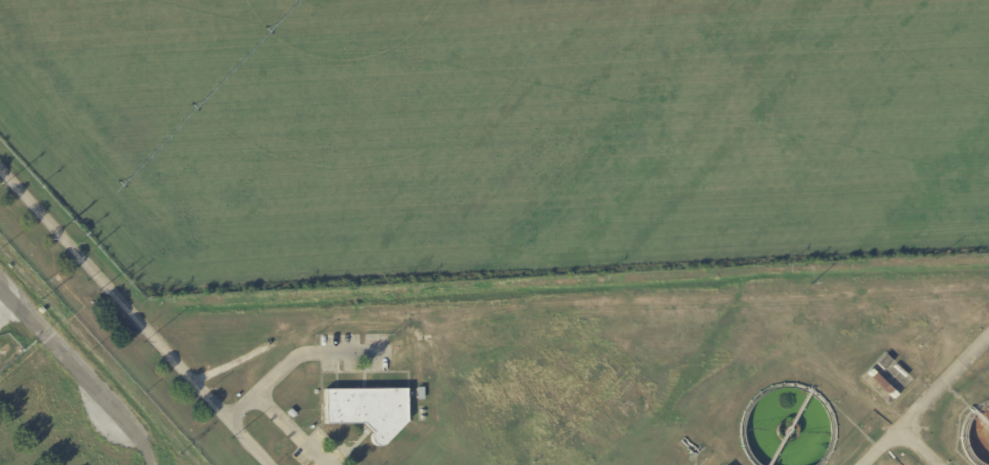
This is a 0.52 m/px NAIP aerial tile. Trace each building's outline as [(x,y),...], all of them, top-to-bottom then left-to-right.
[(929,361),(920,353),(926,347),(934,355),(929,361)] [(877,365),(885,355),(893,361),(884,371),(877,365)] [(895,365),(907,376),(906,378),(893,367),(895,365)] [(870,368),(897,395),(893,399),(866,372),(870,368)] [(406,395),(407,423),(383,447),(382,447),(379,448),(377,448),(374,447),(372,445),(370,442),(370,439),(371,436),(372,434),(364,426),(325,427),(324,391),(406,389),(406,395)]
